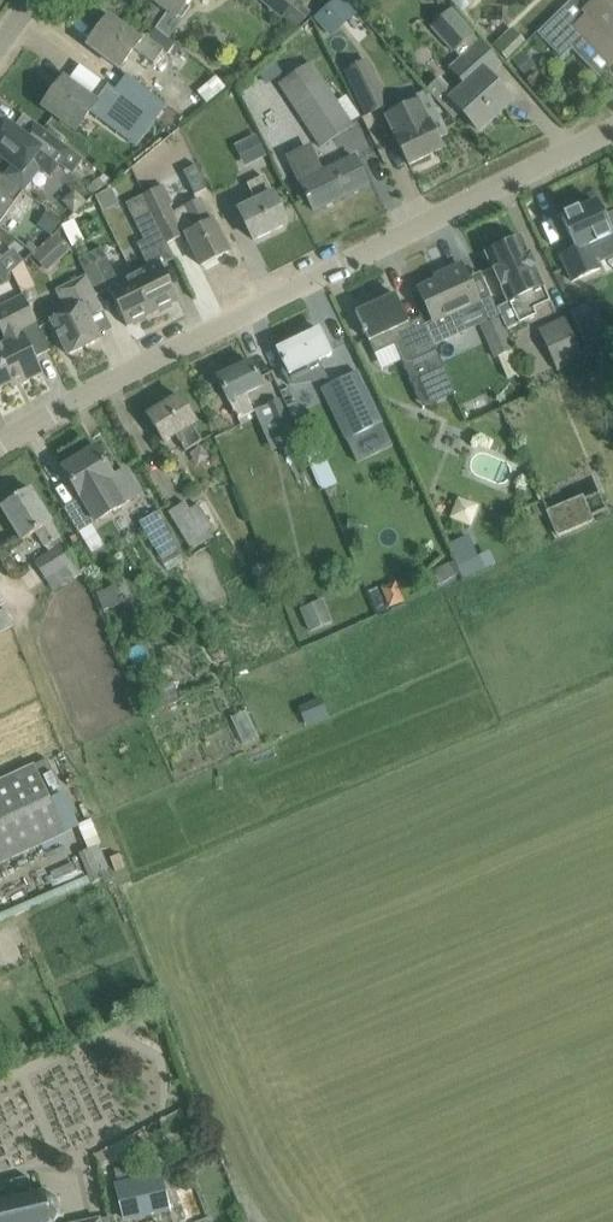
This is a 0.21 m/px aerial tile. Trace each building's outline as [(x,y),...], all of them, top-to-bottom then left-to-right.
[(177,19),(191,0),(152,0),(177,19)] [(304,0),(263,0),(299,30),(316,10),(304,0)] [(314,18),(325,30),(353,6),(348,0),(334,0),(314,18)] [(463,14),(464,14),(475,3),(472,0),(450,0),(463,14)] [(562,58),(583,38),(610,66),(612,64),(612,0),(596,0),(592,3),(589,0),(572,0),(538,34),(562,58)] [(502,65),(486,47),(452,10),(433,27),(454,51),(465,42),(471,49),(456,62),(469,76),(464,81),(467,84),(455,95),(441,79),(429,89),(455,118),(462,111),(480,131),(512,102),(490,76),(502,65)] [(140,39),(129,32),(110,17),(89,46),(120,69),(134,50),(154,64),(165,49),(144,34),(140,39)] [(512,28),(494,46),(507,59),(526,42),(512,28)] [(353,125),(312,62),(280,83),(321,146),(353,125)] [(387,106),(367,63),(347,72),(368,115),(387,106)] [(128,75),(117,89),(156,119),(167,105),(128,75)] [(197,89),(204,101),(224,87),(217,76),(197,89)] [(156,119),(117,89),(117,90),(109,84),(96,102),(65,79),(44,107),(76,130),(91,110),(126,136),(128,134),(137,141),(149,126),(140,119),(145,112),(156,120),(156,119)] [(407,118),(392,125),(398,137),(397,138),(400,143),(410,164),(443,149),(438,139),(447,134),(429,97),(417,103),(403,109),(407,118)] [(23,190),(40,167),(50,174),(70,148),(44,128),(34,142),(6,121),(0,129),(0,156),(12,165),(4,176),(23,190)] [(257,135),(243,141),(253,162),(267,156),(257,135)] [(312,144),(288,155),(301,183),(304,189),(315,211),(369,184),(359,163),(356,156),(325,171),(312,144)] [(209,187),(197,161),(183,168),(195,193),(209,187)] [(23,190),(4,176),(1,173),(0,174),(0,222),(23,190)] [(288,223),(278,202),(265,177),(249,185),(256,201),(239,210),(254,240),(288,223)] [(164,183),(143,193),(167,242),(186,233),(202,266),(230,252),(214,220),(213,220),(202,197),(174,210),(171,206),(174,204),(164,183)] [(143,193),(124,202),(142,240),(136,243),(147,266),(133,273),(153,314),(179,301),(154,249),(167,242),(143,193)] [(563,218),(577,250),(562,256),(574,281),(601,268),(596,257),(612,249),(612,213),(604,217),(597,202),(563,218)] [(56,233),(33,253),(46,268),(69,248),(56,233)] [(521,237),(486,253),(509,303),(498,307),(507,329),(538,315),(536,309),(551,302),(536,268),(537,267),(531,254),(530,255),(521,237)] [(87,275),(99,269),(128,326),(153,314),(133,273),(118,280),(102,247),(79,259),(87,275)] [(456,312),(479,301),(462,264),(442,273),(444,278),(434,283),(430,281),(423,285),(422,288),(419,289),(444,342),(466,332),(456,312)] [(103,309),(93,287),(87,275),(57,290),(67,311),(52,318),(69,355),(101,339),(89,316),(103,309)] [(409,322),(406,316),(396,294),(357,312),(376,354),(395,345),(412,382),(421,378),(446,366),(423,316),(409,322)] [(22,377),(24,382),(43,372),(36,357),(22,329),(36,322),(23,295),(0,306),(0,326),(7,340),(0,343),(0,388),(22,377)] [(588,349),(607,340),(591,306),(573,314),(588,349)] [(584,358),(565,316),(539,328),(558,369),(584,358)] [(482,326),(495,358),(514,350),(500,318),(482,326)] [(320,330),(308,335),(303,330),(282,348),(278,350),(285,364),(281,366),(291,385),(329,379),(320,359),(331,354),(320,330)] [(218,378),(238,420),(254,413),(254,410),(246,394),(263,386),(252,362),(218,378)] [(446,366),(421,378),(427,393),(453,381),(446,366)] [(381,424),(357,371),(323,387),(347,440),(381,424)] [(196,423),(193,417),(180,397),(149,416),(164,441),(176,434),(186,451),(202,441),(192,425),(196,423)] [(298,443),(279,398),(264,405),(283,449),(298,443)] [(381,424),(347,440),(359,463),(394,446),(383,423),(381,424)] [(83,499),(96,521),(98,520),(99,521),(125,505),(124,504),(141,494),(126,469),(114,476),(97,448),(63,469),(82,499),(83,499)] [(232,492),(223,474),(209,482),(218,500),(232,492)] [(61,536),(44,509),(32,488),(2,506),(23,540),(37,531),(46,545),(61,536)] [(208,530),(213,526),(200,504),(191,510),(186,502),(170,512),(193,550),(213,537),(208,530)] [(550,520),(557,537),(586,525),(579,508),(550,520)] [(140,523),(162,559),(179,548),(157,512),(140,523)] [(494,565),(489,550),(475,555),(468,535),(448,542),(461,577),(494,565)] [(35,562),(54,591),(83,572),(64,543),(35,562)] [(14,627),(6,609),(0,613),(0,633),(14,627)] [(329,611),(307,620),(311,631),(334,622),(329,611)] [(147,691),(155,711),(181,700),(174,681),(147,691)] [(331,717),(323,697),(299,707),(300,710),(297,712),(299,717),(302,716),(307,727),(331,717)] [(71,829),(51,790),(61,785),(48,758),(0,781),(0,863),(71,829)] [(59,1221),(60,1219),(60,1217),(60,1214),(60,1211),(60,1208),(59,1207),(59,1206),(58,1203),(57,1202),(56,1200),(54,1198),(51,1195),(48,1194),(47,1193),(39,1195),(38,1191),(37,1191),(34,1177),(0,1185),(0,1221),(59,1221)]
